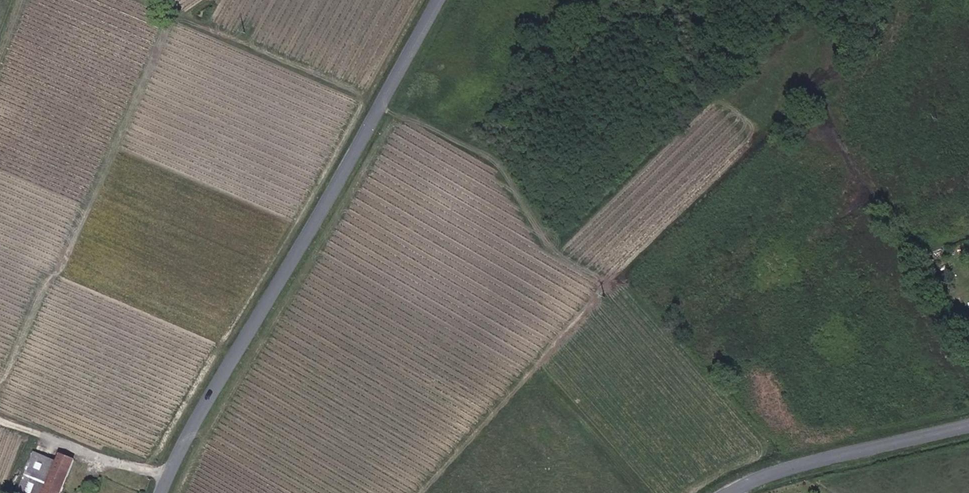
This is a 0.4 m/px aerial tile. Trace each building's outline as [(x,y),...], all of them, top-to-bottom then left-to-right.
[(57,461),(35,452),(18,492),(44,492),(57,461)] [(60,454),(57,461),(44,492),(61,492),(74,460),(60,454)]
